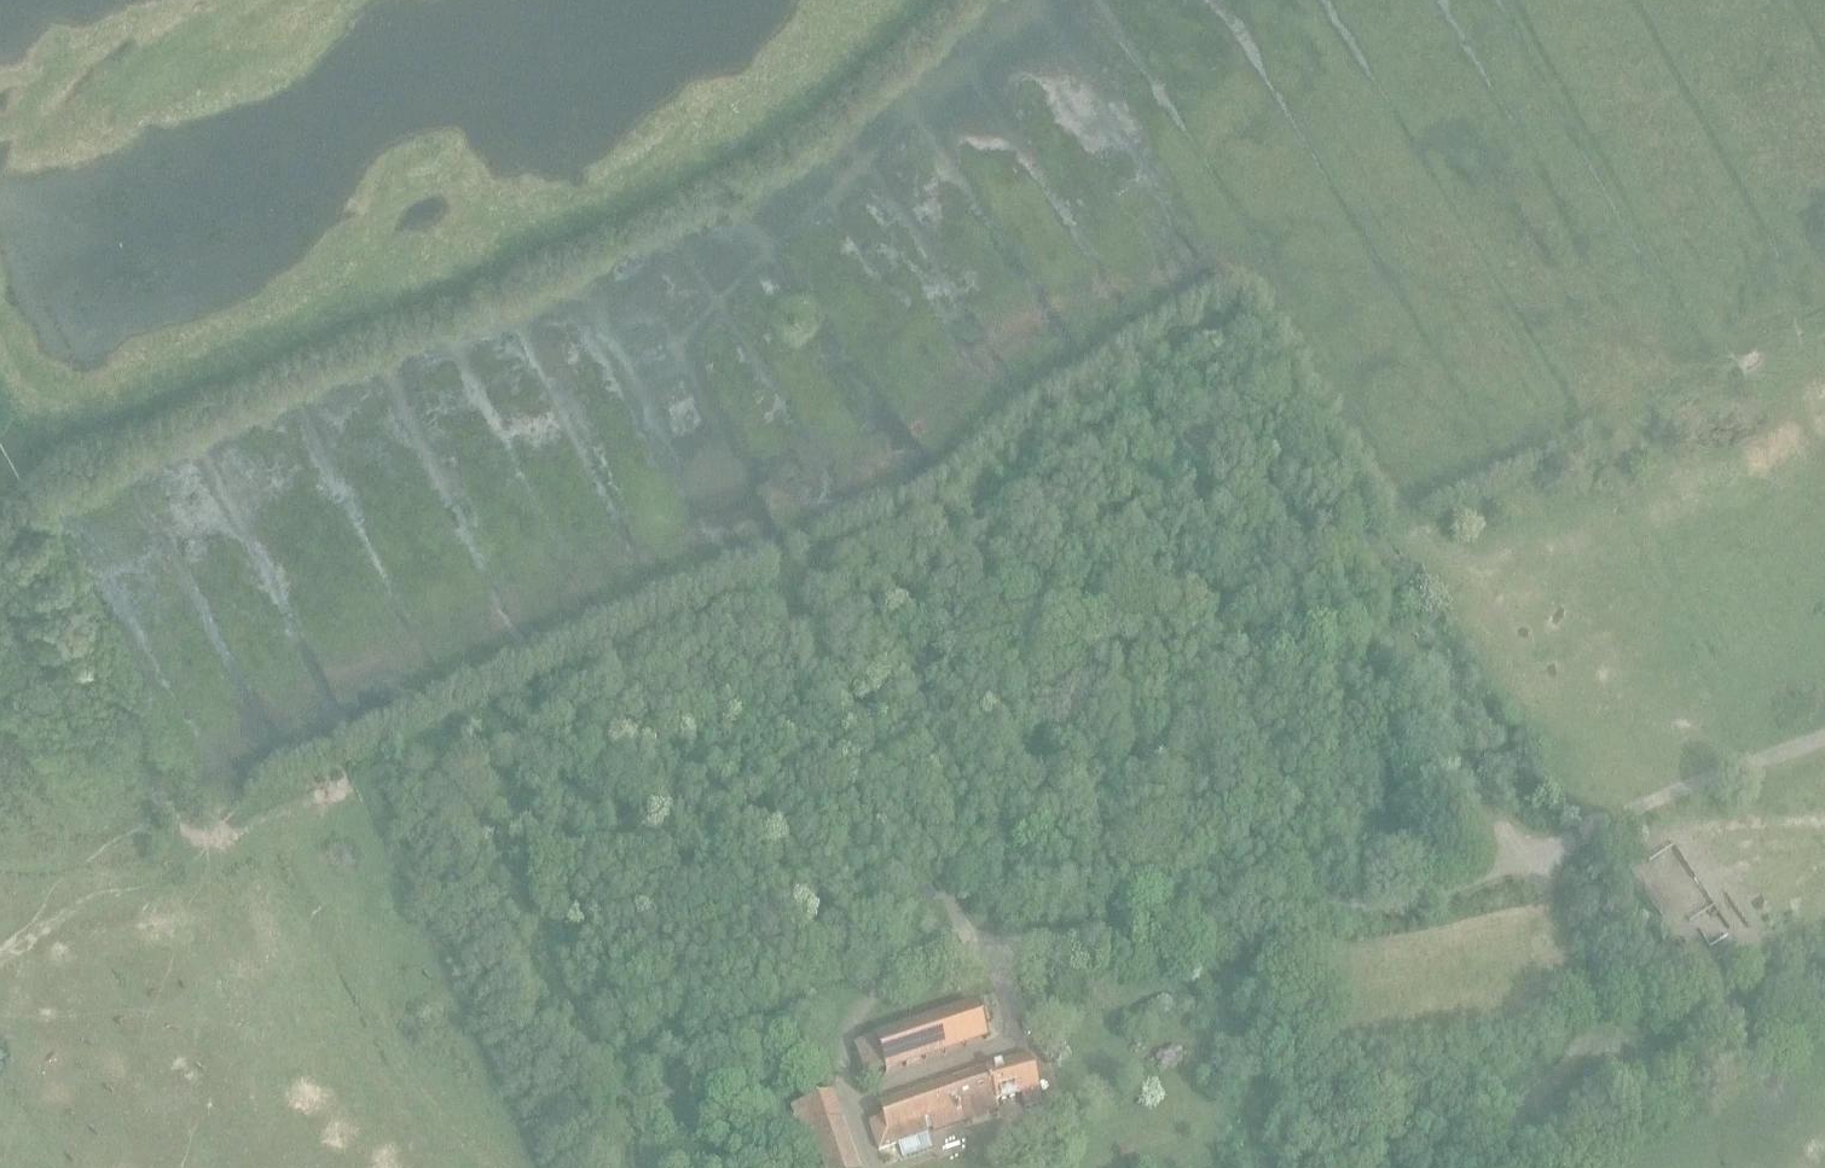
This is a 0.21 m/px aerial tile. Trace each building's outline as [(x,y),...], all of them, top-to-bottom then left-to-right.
[(873,1037),(886,1074),(984,1039),(971,1002),(873,1037)] [(1024,1110),(1042,1104),(1026,1058),(986,1072),(984,1068),(884,1102),(888,1114),(867,1121),(876,1149),(896,1142),(901,1156),(932,1145),(928,1134),(998,1110),(996,1104),(1019,1097),(1024,1110)] [(830,1090),(789,1105),(799,1133),(808,1130),(822,1167),(858,1167),(830,1090)]
